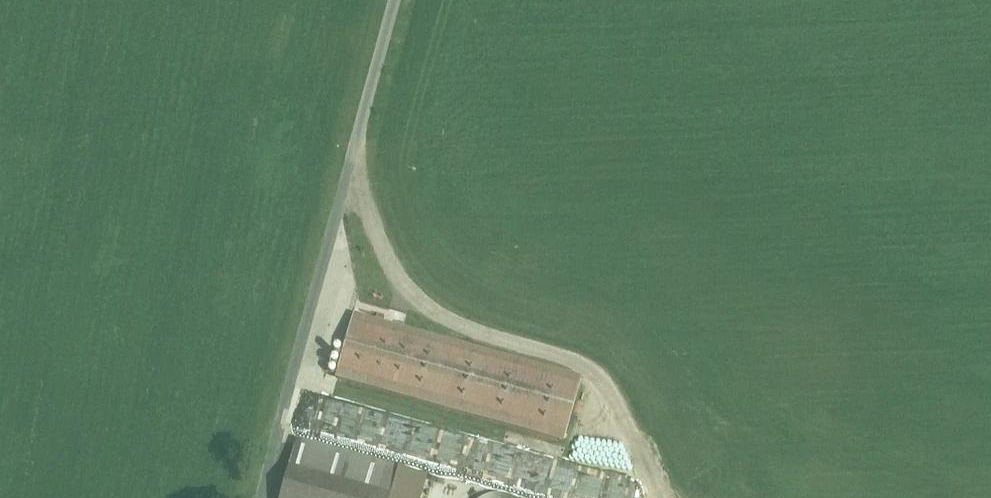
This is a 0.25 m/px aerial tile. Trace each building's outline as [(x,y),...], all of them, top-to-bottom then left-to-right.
[(358,319),(341,383),(570,445),(588,382),(358,319)] [(284,497),(425,497),(429,485),(299,447),(284,497)]
